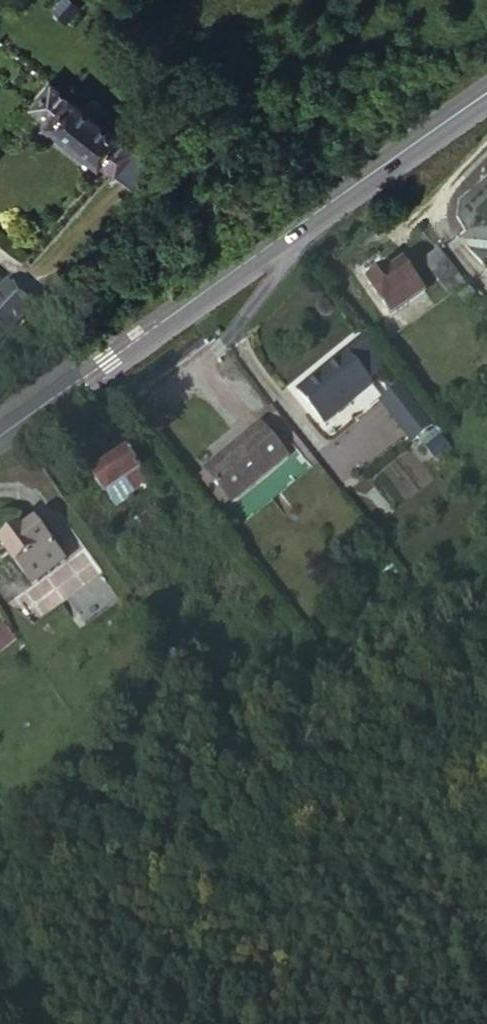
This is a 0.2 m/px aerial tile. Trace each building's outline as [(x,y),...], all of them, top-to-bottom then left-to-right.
[(69,0),(68,0),(54,13),(76,34),(90,20),(69,0)] [(61,96),(41,121),(42,122),(122,190),(144,166),(61,96)] [(150,161),(144,166),(122,190),(150,215),(176,184),(150,161)] [(467,313),(482,300),(461,275),(447,290),(467,313)] [(405,286),(384,303),(409,332),(443,304),(423,281),(409,292),(405,286)] [(40,320),(20,302),(0,323),(0,363),(40,320)] [(351,348),(304,390),(333,425),(382,384),(351,348)] [(419,401),(396,419),(427,457),(452,437),(419,401)] [(275,434),(217,479),(247,516),(304,467),(275,434)] [(406,452),(367,475),(374,487),(413,464),(406,452)] [(144,469),(108,495),(122,513),(139,500),(148,511),(166,498),(144,469)] [(170,529),(158,538),(166,550),(178,540),(170,529)] [(15,563),(31,583),(65,558),(50,541),(37,550),(34,546),(15,563)] [(9,603),(31,584),(7,555),(0,561),(0,592),(9,603)] [(65,558),(31,583),(45,599),(77,575),(65,558)] [(115,587),(82,610),(99,633),(133,610),(115,587)] [(16,638),(3,622),(0,625),(0,650),(16,638)]
